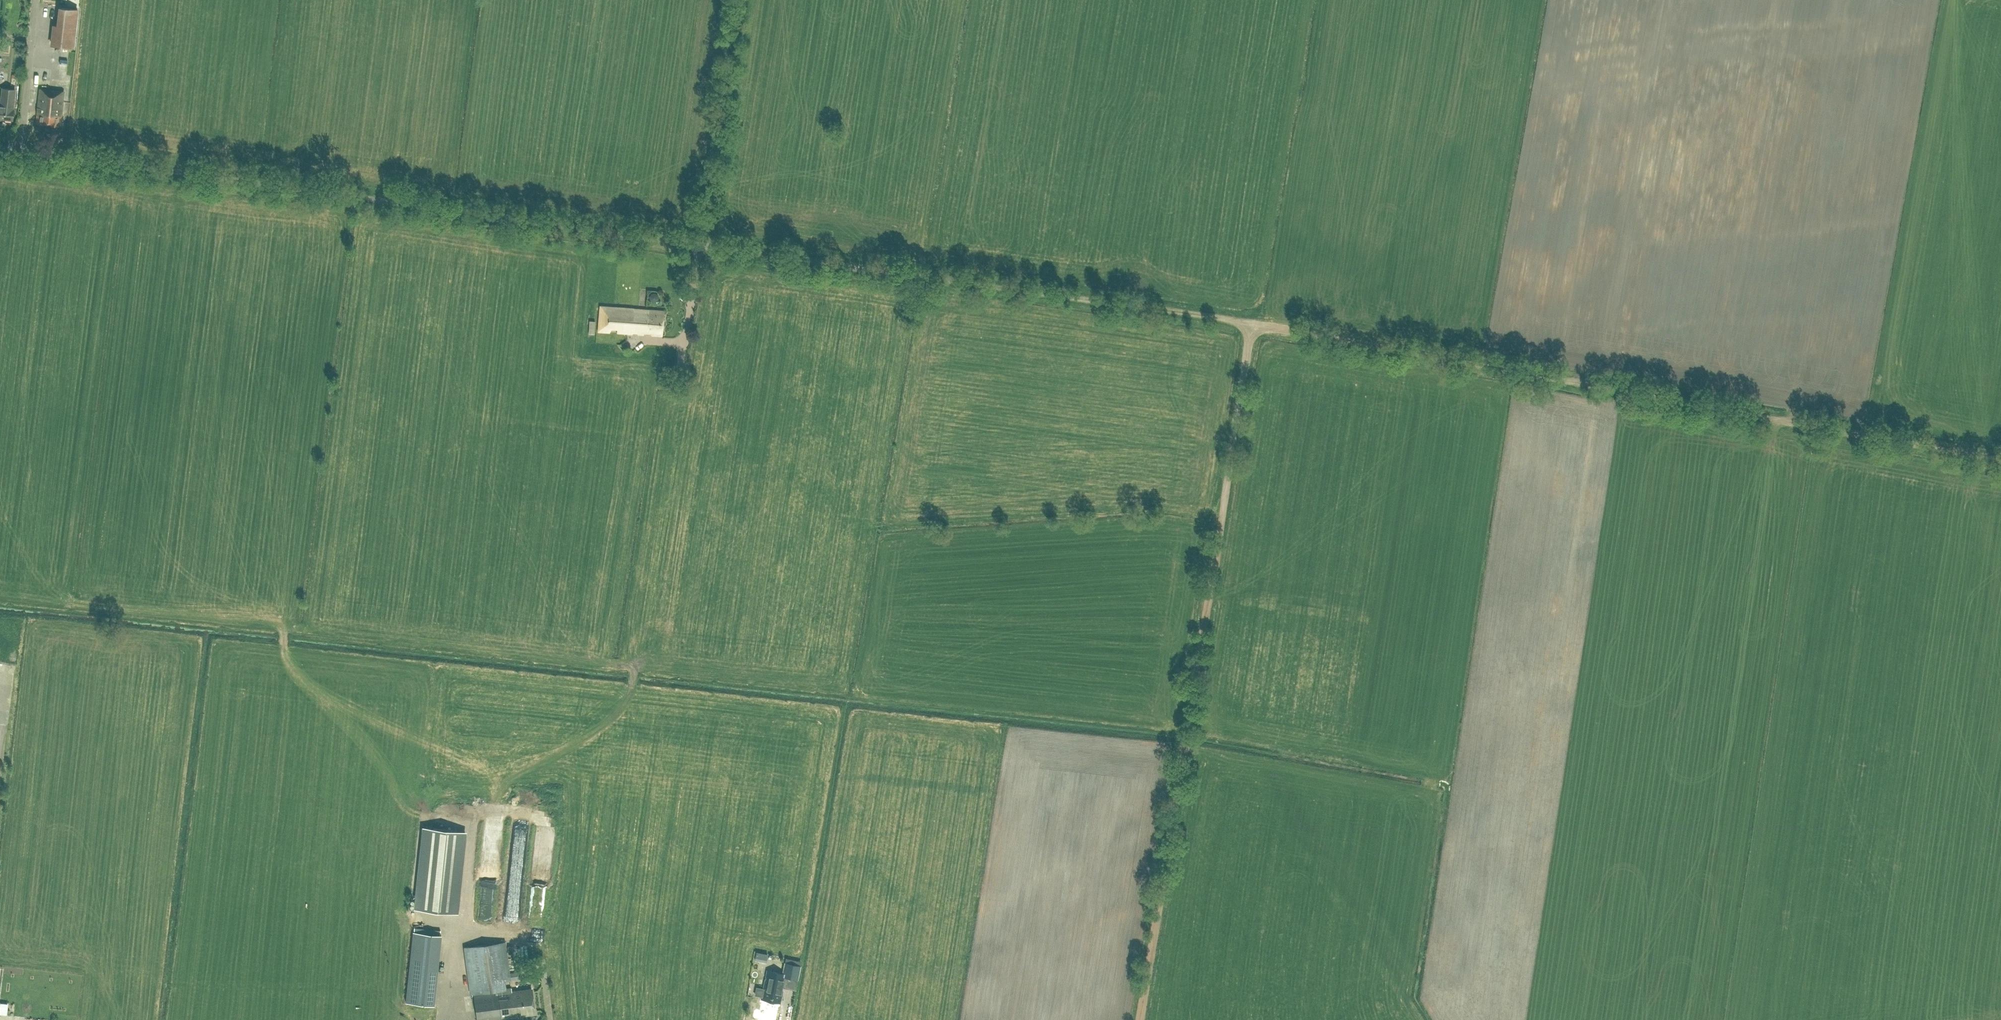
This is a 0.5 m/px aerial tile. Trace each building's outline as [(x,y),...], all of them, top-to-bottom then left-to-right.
[(78,5),(59,3),(57,22),(53,22),(51,40),(74,42),(78,5)] [(16,88),(1,87),(0,96),(0,118),(12,120),(16,88)] [(40,90),(36,124),(60,126),(64,92),(40,90)] [(644,289),(643,300),(653,300),(653,289),(644,289)] [(661,334),(663,312),(600,307),(599,329),(661,334)] [(456,912),(465,831),(424,827),(415,908),(456,912)] [(506,848),(508,839),(502,837),(500,846),(506,848)] [(441,935),(415,932),(407,1003),(433,1006),(441,935)] [(504,980),(510,980),(505,941),(464,947),(470,994),(474,993),(477,1019),(482,1019),(516,1016),(517,1017),(522,1017),(523,1015),(535,1013),(531,988),(511,990),(511,988),(505,989),(504,980)] [(797,979),(800,965),(784,961),(782,972),(766,969),(760,997),(780,1002),(785,977),(797,979)] [(24,981),(25,972),(18,971),(17,981),(24,981)] [(760,997),(760,1001),(761,1001),(757,1019),(761,1019),(774,1019),(778,1005),(779,1005),(780,1002),(760,997)]
